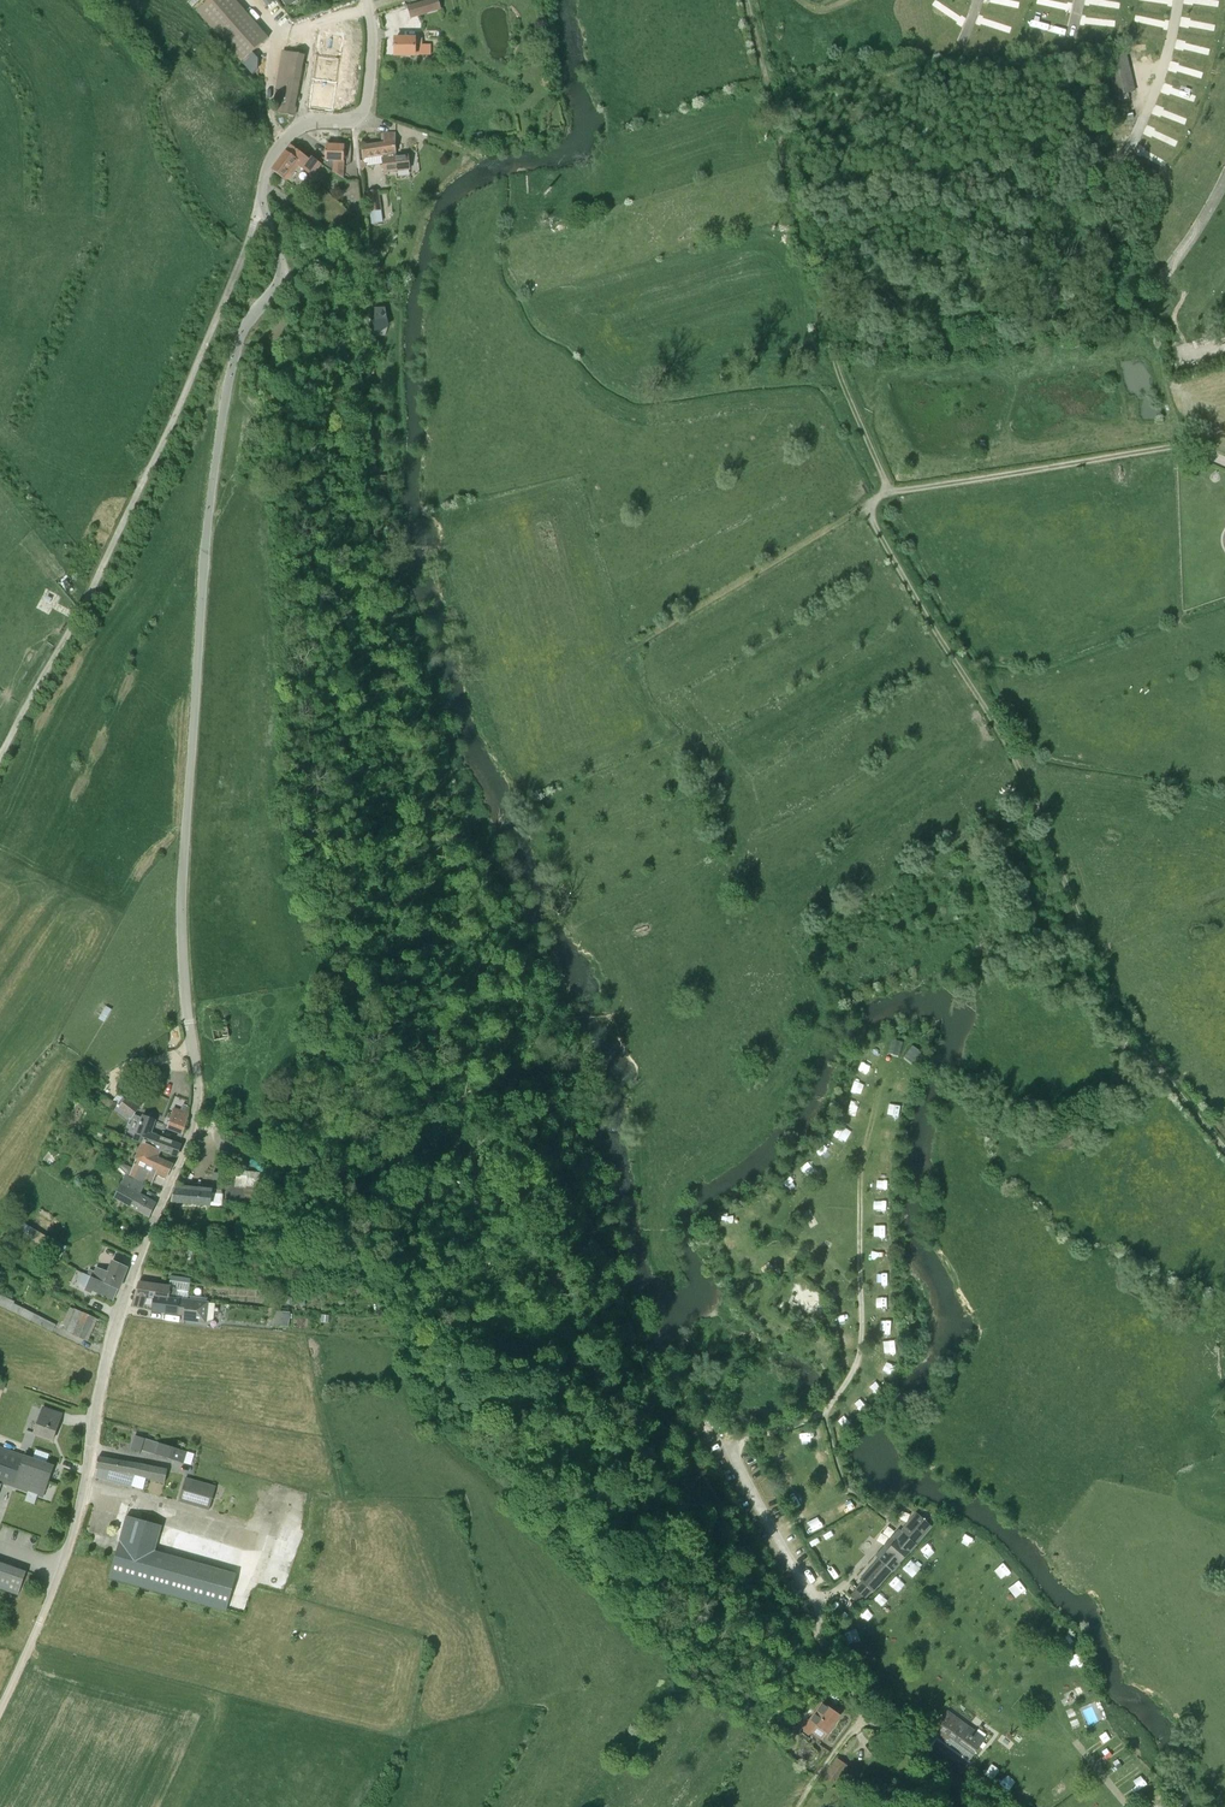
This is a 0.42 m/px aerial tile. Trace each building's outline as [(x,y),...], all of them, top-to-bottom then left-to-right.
[(233,52),(241,62),(269,38),(235,0),(210,0),(197,12),(233,52)] [(439,9),(437,0),(434,0),(409,7),(412,17),(439,9)] [(395,39),(395,55),(415,55),(432,55),(431,44),(414,45),(414,39),(395,39)] [(342,43),(330,42),(319,40),(316,62),(315,62),(308,110),(333,113),(342,43)] [(293,108),(305,55),(284,50),(274,103),(278,104),(276,112),(294,116),(296,108),(293,108)] [(1135,92),(1126,52),(1105,56),(1114,97),(1135,92)] [(338,86),(347,87),(348,72),(339,72),(338,86)] [(362,147),(364,159),(383,156),(385,171),(410,167),(408,155),(396,157),(396,154),(395,133),(384,133),(380,134),(381,144),(362,147)] [(325,166),(343,178),(345,146),(326,145),(325,166)] [(291,146),(286,153),(299,164),(313,175),(321,164),(312,157),(310,160),(291,146)] [(273,170),(283,179),(284,177),(287,180),(299,164),(286,153),(273,170)] [(368,195),(370,211),(381,210),(378,193),(368,195)] [(386,309),(375,309),(375,330),(384,330),(388,326),(386,309)] [(225,1013),(210,1015),(215,1040),(231,1037),(225,1013)] [(891,1050),(900,1053),(904,1041),(895,1038),(891,1050)] [(139,1100),(130,1093),(119,1109),(132,1119),(140,1108),(136,1104),(139,1100)] [(113,1101),(96,1094),(93,1101),(110,1108),(113,1101)] [(892,1101),(889,1112),(900,1114),(902,1103),(892,1101)] [(186,1123),(188,1114),(176,1110),(170,1129),(183,1133),(186,1123)] [(177,1156),(181,1145),(151,1134),(156,1120),(143,1115),(139,1125),(141,1125),(137,1134),(136,1133),(133,1140),(141,1144),(142,1142),(161,1150),(177,1156)] [(232,1137),(241,1140),(243,1134),(234,1131),(232,1137)] [(169,1175),(173,1166),(158,1158),(161,1150),(142,1142),(141,1144),(135,1159),(136,1160),(130,1173),(151,1183),(158,1169),(169,1175)] [(824,1146),(817,1153),(824,1161),(831,1154),(824,1146)] [(129,1176),(132,1168),(121,1163),(118,1170),(126,1173),(126,1174),(129,1176)] [(149,1216),(155,1204),(140,1196),(145,1184),(125,1175),(114,1199),(149,1216)] [(264,1179),(247,1176),(244,1206),(261,1209),(264,1179)] [(175,1189),(171,1202),(224,1206),(225,1196),(175,1189)] [(773,1193),(764,1197),(769,1209),(778,1205),(773,1193)] [(752,1220),(762,1215),(757,1202),(746,1207),(752,1220)] [(746,1269),(756,1271),(758,1260),(748,1258),(746,1269)] [(128,1267),(113,1261),(109,1272),(97,1268),(96,1272),(90,1270),(88,1276),(119,1289),(128,1268),(128,1267)] [(890,1262),(879,1262),(879,1276),(890,1276),(890,1262)] [(119,1289),(88,1276),(84,1274),(80,1285),(86,1288),(85,1290),(93,1293),(94,1291),(115,1299),(119,1289)] [(170,1286),(139,1282),(133,1306),(153,1310),(184,1315),(184,1321),(207,1323),(209,1301),(188,1299),(191,1283),(171,1280),(170,1286)] [(66,1331),(74,1335),(85,1340),(95,1318),(75,1308),(65,1330),(67,1330),(66,1331)] [(289,1327),(290,1312),(275,1310),(273,1325),(289,1327)] [(896,1327),(885,1328),(886,1344),(897,1344),(896,1327)] [(890,1359),(900,1360),(902,1350),(891,1349),(890,1359)] [(35,1434),(53,1440),(59,1422),(62,1414),(44,1408),(35,1434)] [(821,1426),(807,1431),(811,1441),(825,1436),(821,1426)] [(145,1438),(135,1435),(130,1449),(141,1453),(145,1438)] [(188,1452),(159,1443),(156,1454),(184,1463),(188,1452)] [(819,1460),(830,1457),(827,1446),(816,1449),(819,1460)] [(0,1447),(0,1481),(2,1482),(11,1486),(18,1465),(22,1454),(0,1447)] [(49,1481),(54,1466),(22,1454),(18,1465),(25,1468),(23,1472),(49,1481)] [(167,1470),(99,1457),(97,1467),(98,1468),(96,1476),(132,1487),(136,1475),(164,1482),(167,1470)] [(43,1497),(49,1481),(23,1472),(25,1468),(18,1465),(11,1486),(43,1497)] [(204,1493),(207,1484),(186,1478),(180,1501),(210,1509),(214,1496),(204,1493)] [(931,1526),(919,1514),(917,1513),(901,1531),(899,1529),(875,1555),(879,1558),(860,1579),(862,1582),(856,1589),(865,1598),(872,1591),(873,1591),(891,1571),(892,1572),(917,1544),(916,1543),(931,1526)] [(222,1612),(231,1587),(116,1547),(107,1572),(222,1612)] [(986,1547),(980,1556),(991,1562),(996,1553),(986,1547)] [(26,1573),(27,1571),(0,1562),(0,1589),(18,1595),(26,1573)] [(997,1570),(1004,1579),(1012,1573),(1004,1564),(997,1570)] [(1017,1596),(1027,1588),(1020,1579),(1010,1587),(1017,1596)] [(1036,1601),(1028,1608),(1035,1617),(1043,1611),(1036,1601)] [(827,1733),(840,1715),(823,1702),(802,1729),(808,1734),(811,1730),(822,1739),(827,1733)] [(959,1774),(961,1771),(968,1760),(984,1739),(948,1712),(932,1734),(936,1736),(926,1750),(959,1774)] [(829,1771),(825,1776),(836,1783),(847,1767),(844,1764),(837,1759),(829,1771)] [(1063,1780),(1052,1787),(1061,1800),(1072,1793),(1063,1780)]
